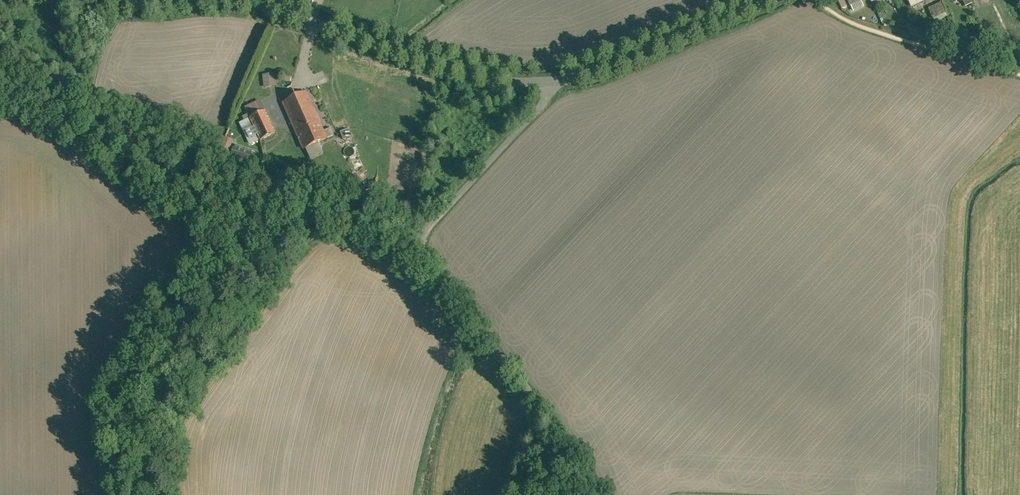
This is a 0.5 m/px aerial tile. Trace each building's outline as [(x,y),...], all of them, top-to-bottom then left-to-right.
[(941,2),(929,8),(934,19),(946,13),(941,2)] [(273,65),(260,68),(262,75),(274,73),(273,65)] [(306,91),(283,102),(297,133),(298,133),(304,149),(334,135),(330,127),(323,131),(319,123),(320,122),(306,91)] [(261,106),(251,111),(253,116),(264,112),(261,106)] [(253,116),(250,118),(260,141),(273,134),(264,112),(253,116)] [(349,130),(341,132),(343,138),(351,136),(349,130)] [(221,135),(219,142),(227,145),(229,138),(221,135)] [(355,170),(350,175),(359,185),(364,180),(355,170)]
